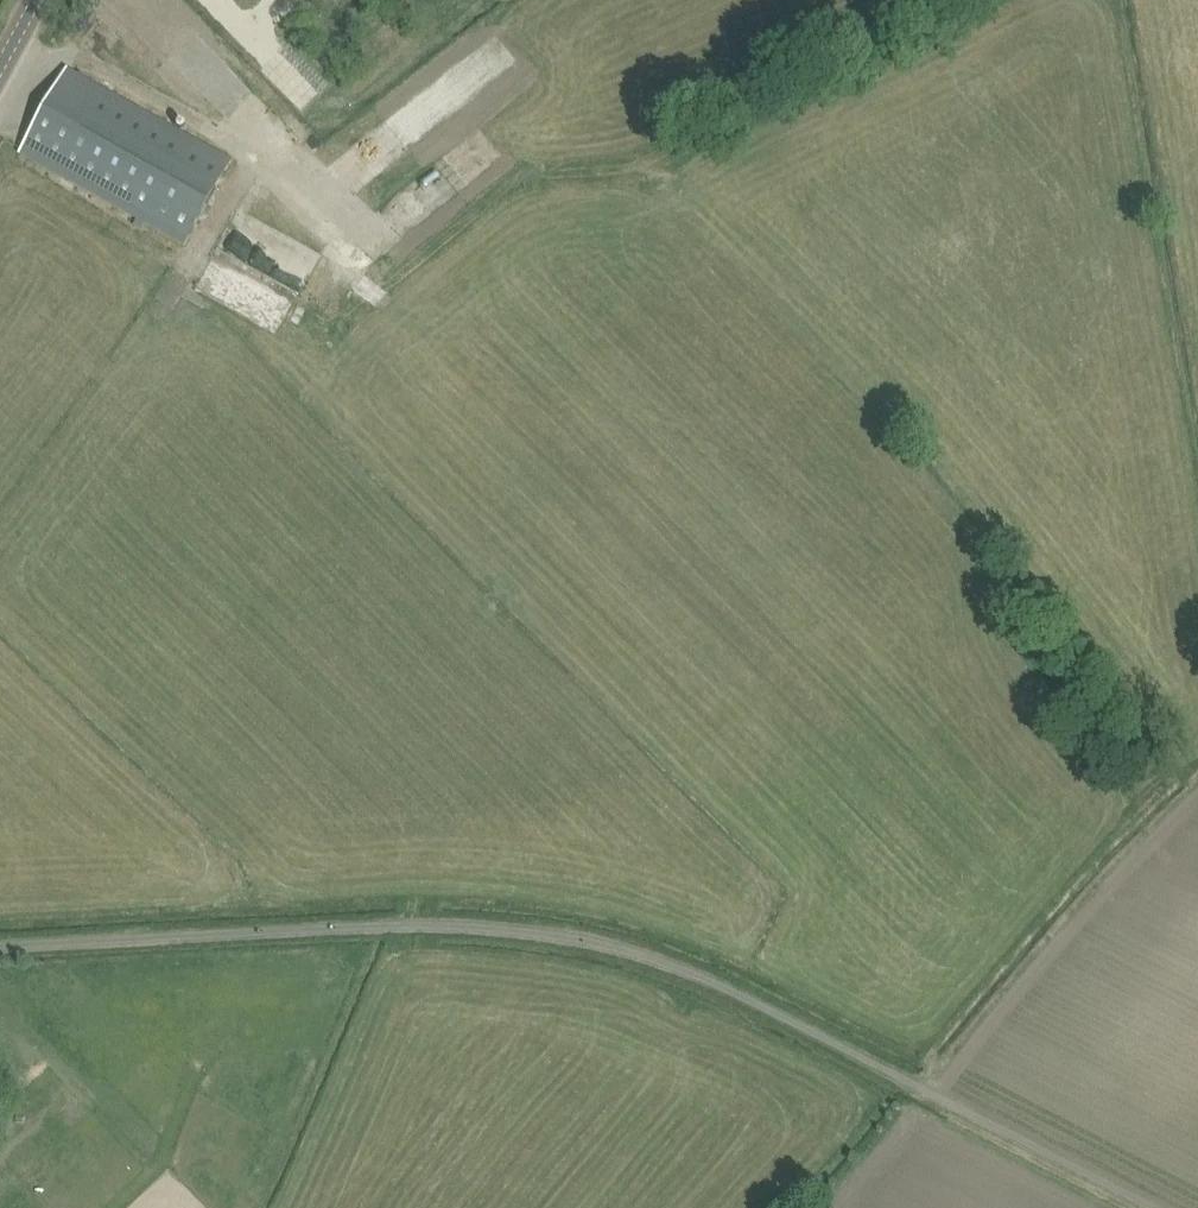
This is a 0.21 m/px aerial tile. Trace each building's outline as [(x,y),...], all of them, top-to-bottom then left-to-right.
[(185,246),(232,161),(83,78),(85,76),(80,73),(79,76),(67,69),(20,154),(41,165),(185,246)]
